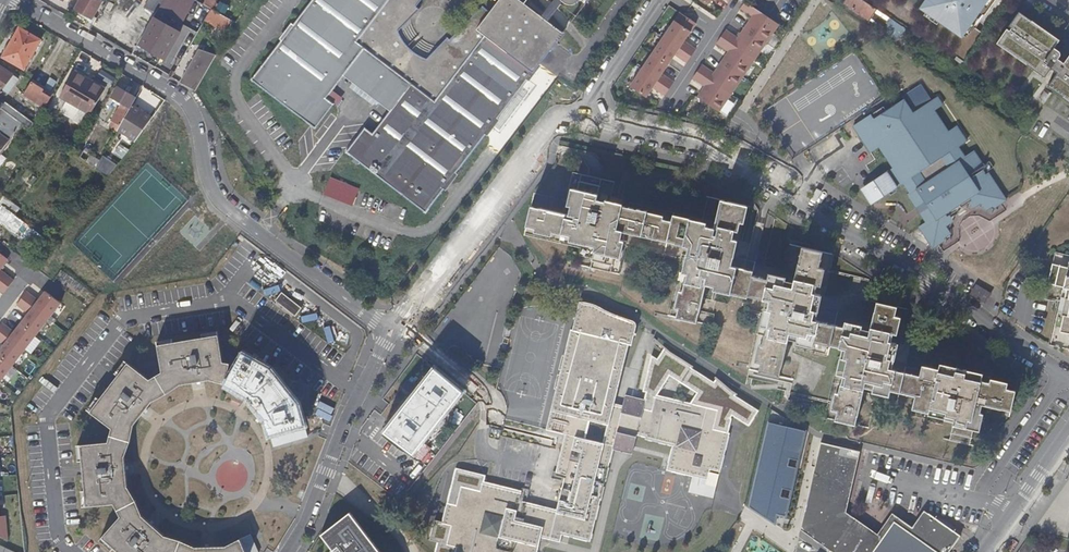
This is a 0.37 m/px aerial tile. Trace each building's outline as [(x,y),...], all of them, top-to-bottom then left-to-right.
[(75,11),(89,19),(84,28),(91,31),(98,19),(94,17),(103,2),(99,0),(81,0),(75,11)] [(152,29),(140,50),(146,53),(158,60),(166,64),(168,65),(180,45),(172,41),(178,32),(161,22),(173,2),(169,0),(165,0),(156,15),(149,27),(152,29)] [(149,0),(144,8),(156,15),(165,0),(149,0)] [(213,0),(206,0),(204,5),(213,10),(216,12),(217,9),(214,7),(217,2),(213,0)] [(344,76),(390,112),(373,134),(365,128),(346,153),(426,214),(564,34),(548,22),(541,17),(519,0),(500,0),(490,12),(483,6),(451,40),(448,38),(439,47),(427,59),(421,56),(416,53),(412,50),(408,47),(406,45),(403,41),(401,37),(399,32),(411,20),(420,10),(417,7),(422,0),(313,0),(251,81),(315,129),(334,105),(326,98),(344,76)] [(561,0),(555,0),(541,17),(548,22),(563,2),(561,0)] [(843,5),(882,31),(891,19),(863,0),(846,0),(843,5)] [(930,1),(924,10),(960,36),(965,29),(966,30),(988,0),(928,0),(930,1)] [(744,28),(766,42),(778,25),(744,2),(740,9),(752,17),(744,28)] [(213,10),(207,20),(209,21),(197,40),(205,45),(217,26),(222,29),(228,19),(216,12),(213,10)] [(662,37),(691,56),(695,49),(683,41),(695,23),(679,12),(662,37)] [(1059,74),(1049,88),(1068,102),(1068,59),(1055,50),(1061,42),(1020,13),(1010,28),(1013,30),(1011,33),(1008,31),(999,45),(1046,79),(1052,70),(1059,74)] [(905,28),(893,20),(885,32),(897,40),(900,36),(905,28)] [(42,41),(19,28),(3,58),(25,71),(42,41)] [(721,37),(755,60),(766,42),(744,28),(737,38),(725,30),(721,37)] [(905,28),(900,36),(918,48),(923,41),(905,28)] [(651,53),(667,64),(674,55),(686,63),(691,56),(662,37),(651,53)] [(721,62),(742,77),(755,60),(721,37),(716,44),(728,52),(721,62)] [(923,41),(918,48),(913,55),(918,59),(920,57),(929,44),(923,41)] [(936,49),(929,44),(920,57),(928,62),(936,49)] [(140,50),(137,48),(132,55),(142,61),(146,53),(140,50)] [(181,83),(191,89),(196,92),(212,65),(217,56),(199,50),(181,83)] [(640,70),(668,89),(673,82),(661,74),(667,64),(651,53),(640,70)] [(166,64),(158,60),(155,65),(163,70),(166,64)] [(697,72),(731,95),(742,77),(721,62),(713,73),(702,65),(697,72)] [(0,65),(0,93),(1,94),(3,90),(9,94),(21,80),(0,65)] [(664,96),(668,89),(640,70),(629,86),(645,97),(652,87),(664,96)] [(75,72),(61,97),(91,115),(105,90),(75,72)] [(718,112),(731,95),(697,72),(692,78),(704,87),(697,97),(718,112)] [(33,82),(25,95),(46,108),(54,95),(33,82)] [(143,87),(138,84),(131,95),(137,98),(143,87)] [(118,87),(111,98),(121,103),(111,121),(121,126),(133,105),(137,98),(131,95),(118,87)] [(870,152),(879,146),(893,168),(862,188),(872,203),(903,183),(910,193),(908,194),(926,222),(919,227),(933,248),(944,240),(944,238),(950,234),(951,234),(950,232),(946,226),(954,221),(948,212),(968,200),(973,208),(980,203),(986,211),(993,206),(995,207),(1006,199),(988,173),(985,175),(982,170),(984,169),(983,167),(984,166),(974,150),(965,156),(958,146),(967,141),(957,126),(948,132),(934,110),(943,104),(938,96),(913,112),(904,99),(873,119),(870,115),(853,126),(870,152)] [(28,118),(6,102),(0,110),(0,154),(28,118)] [(133,105),(121,126),(118,130),(135,142),(153,119),(133,105)] [(111,121),(108,126),(118,132),(118,130),(121,126),(111,121)] [(131,147),(122,140),(115,149),(124,156),(131,147)] [(87,154),(79,149),(76,155),(83,160),(87,154)] [(101,161),(91,155),(87,163),(96,169),(101,161)] [(104,156),(101,161),(96,169),(107,178),(117,165),(104,156)] [(531,206),(524,234),(580,247),(576,264),(618,274),(624,246),(682,259),(669,316),(710,326),(718,292),(746,298),(747,295),(752,272),(744,270),(750,243),(740,241),(748,206),(706,197),(701,222),(624,204),(623,208),(596,202),(602,177),(575,171),(565,214),(531,206)] [(330,177),(323,195),(353,206),(360,188),(330,177)] [(17,206),(6,197),(1,204),(12,213),(17,206)] [(17,233),(25,222),(12,213),(1,204),(0,204),(0,220),(17,233)] [(24,236),(32,241),(37,232),(29,228),(24,236)] [(761,312),(749,368),(792,378),(789,391),(830,400),(826,417),(869,427),(875,396),(897,401),(899,391),(903,374),(908,352),(897,350),(905,315),(873,308),(865,342),(858,340),(859,335),(849,333),(850,331),(842,330),(841,334),(811,327),(817,301),(821,302),(830,261),(788,251),(782,278),(752,272),(747,295),(766,299),(763,313),(761,312)] [(9,287),(14,280),(0,270),(9,259),(0,252),(0,280),(9,287)] [(1054,253),(1044,298),(1060,302),(1051,346),(1068,350),(1068,257),(1054,253)] [(4,293),(9,287),(0,280),(0,290),(4,293)] [(979,286),(976,284),(973,290),(971,293),(973,295),(979,286)] [(991,294),(979,286),(973,295),(985,303),(991,294)] [(27,292),(22,298),(48,318),(60,303),(45,292),(38,301),(27,292)] [(282,292),(276,301),(295,316),(303,308),(282,292)] [(29,314),(22,323),(36,334),(48,318),(22,298),(18,304),(29,314)] [(447,504),(443,523),(452,525),(448,545),(457,546),(456,551),(537,551),(540,541),(541,537),(560,541),(562,533),(590,540),(613,449),(632,453),(636,437),(673,446),(666,470),(692,476),(708,480),(710,472),(719,475),(729,433),(728,432),(712,429),(717,410),(691,403),(656,395),(652,411),(643,409),(645,401),(625,396),(623,406),(613,404),(628,344),(632,344),(637,324),(636,322),(634,320),(586,302),(580,302),(573,330),(571,330),(554,396),(558,397),(559,397),(550,431),(565,434),(576,437),(573,447),(557,510),(519,500),(521,491),(483,482),(481,492),(461,487),(457,506),(447,504)] [(0,327),(0,331),(24,349),(36,334),(22,323),(15,332),(3,323),(0,327)] [(0,352),(0,357),(11,366),(24,349),(0,331),(0,341),(5,345),(0,352)] [(174,343),(158,346),(163,372),(150,380),(167,394),(180,385),(210,380),(225,384),(227,379),(233,364),(223,362),(219,336),(203,338),(174,343)] [(647,392),(645,401),(643,409),(652,411),(656,395),(669,375),(697,393),(691,403),(717,410),(712,429),(728,432),(732,419),(730,418),(732,416),(748,425),(759,411),(735,396),(738,394),(716,377),(713,381),(692,369),(693,367),(663,349),(657,359),(651,356),(643,391),(647,392)] [(270,435),(305,425),(299,403),(270,368),(244,353),(226,384),(247,396),(266,419),(270,435)] [(11,366),(0,357),(0,380),(11,366)] [(128,364),(125,361),(115,374),(118,376),(128,364)] [(128,364),(118,376),(100,400),(90,413),(112,429),(110,436),(130,442),(133,426),(153,402),(167,394),(150,380),(128,364)] [(927,379),(903,374),(899,391),(915,395),(913,406),(919,408),(920,406),(930,408),(929,412),(936,413),(936,412),(946,414),(945,418),(954,420),(949,440),(970,444),(973,429),(977,430),(979,423),(977,422),(979,412),(974,411),(976,403),(1011,411),(1016,387),(1009,386),(1009,383),(992,379),(993,372),(967,366),(966,370),(964,380),(955,378),(956,373),(946,370),(947,369),(940,367),(938,378),(928,375),(927,379)] [(957,368),(956,373),(955,378),(964,380),(966,370),(957,368)] [(435,369),(385,432),(414,453),(463,391),(435,369)] [(554,396),(546,429),(550,431),(559,397),(558,397),(554,396)] [(100,400),(97,398),(87,410),(90,413),(100,400)] [(804,431),(768,422),(749,505),(774,521),(777,511),(785,513),(789,496),(781,494),(783,487),(791,489),(796,466),(788,464),(790,457),(798,459),(804,431)] [(576,437),(565,434),(563,444),(573,447),(576,437)] [(81,446),(83,461),(85,491),(87,507),(114,504),(117,511),(136,502),(128,488),(125,457),(130,442),(110,436),(108,443),(81,446)] [(799,529),(832,551),(949,551),(961,536),(928,512),(913,533),(893,519),(878,540),(840,513),(855,449),(820,442),(799,529)] [(708,480),(692,476),(688,492),(713,498),(719,475),(710,472),(708,480)] [(102,538),(114,548),(118,551),(176,551),(181,541),(166,537),(142,516),(136,502),(117,511),(121,517),(102,538)] [(333,550),(335,551),(380,551),(350,513),(322,535),(333,550)] [(560,541),(541,537),(540,541),(559,545),(560,541)] [(102,538),(100,541),(112,551),(114,548),(102,538)] [(240,539),(226,547),(196,548),(181,541),(176,551),(245,551),(240,539)] [(1027,539),(1017,551),(1030,551),(1036,545),(1027,539)]
